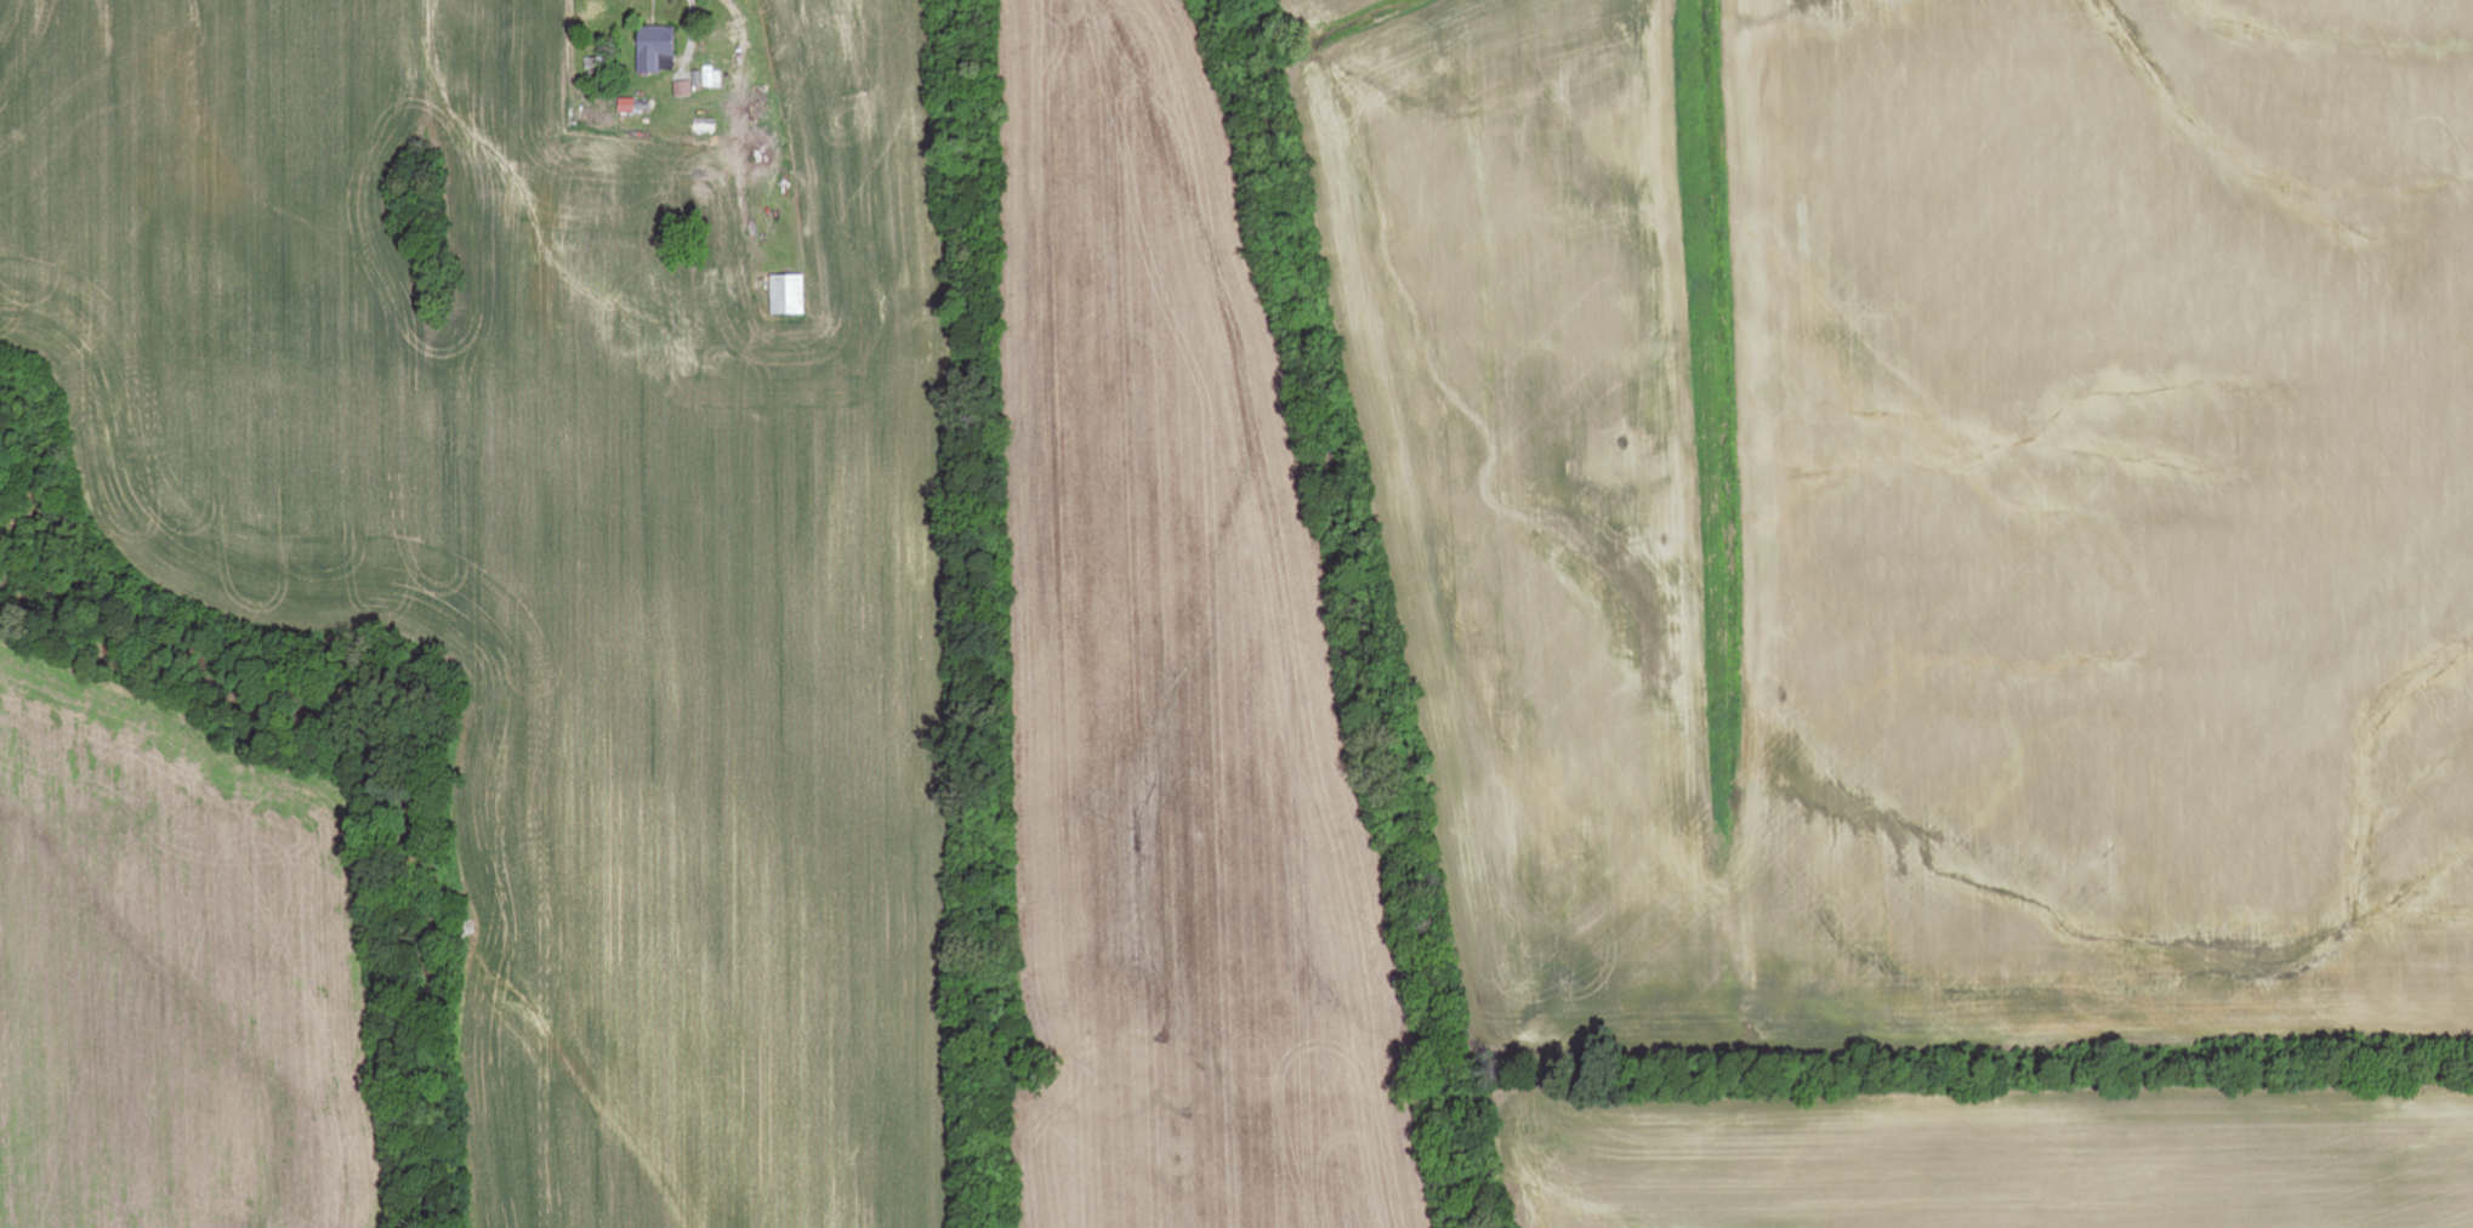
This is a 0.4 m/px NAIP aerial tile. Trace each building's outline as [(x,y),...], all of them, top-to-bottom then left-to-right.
[(680,57),(680,42),(676,42),(676,30),(643,28),(642,74),(663,75),(663,56),(680,57)]
